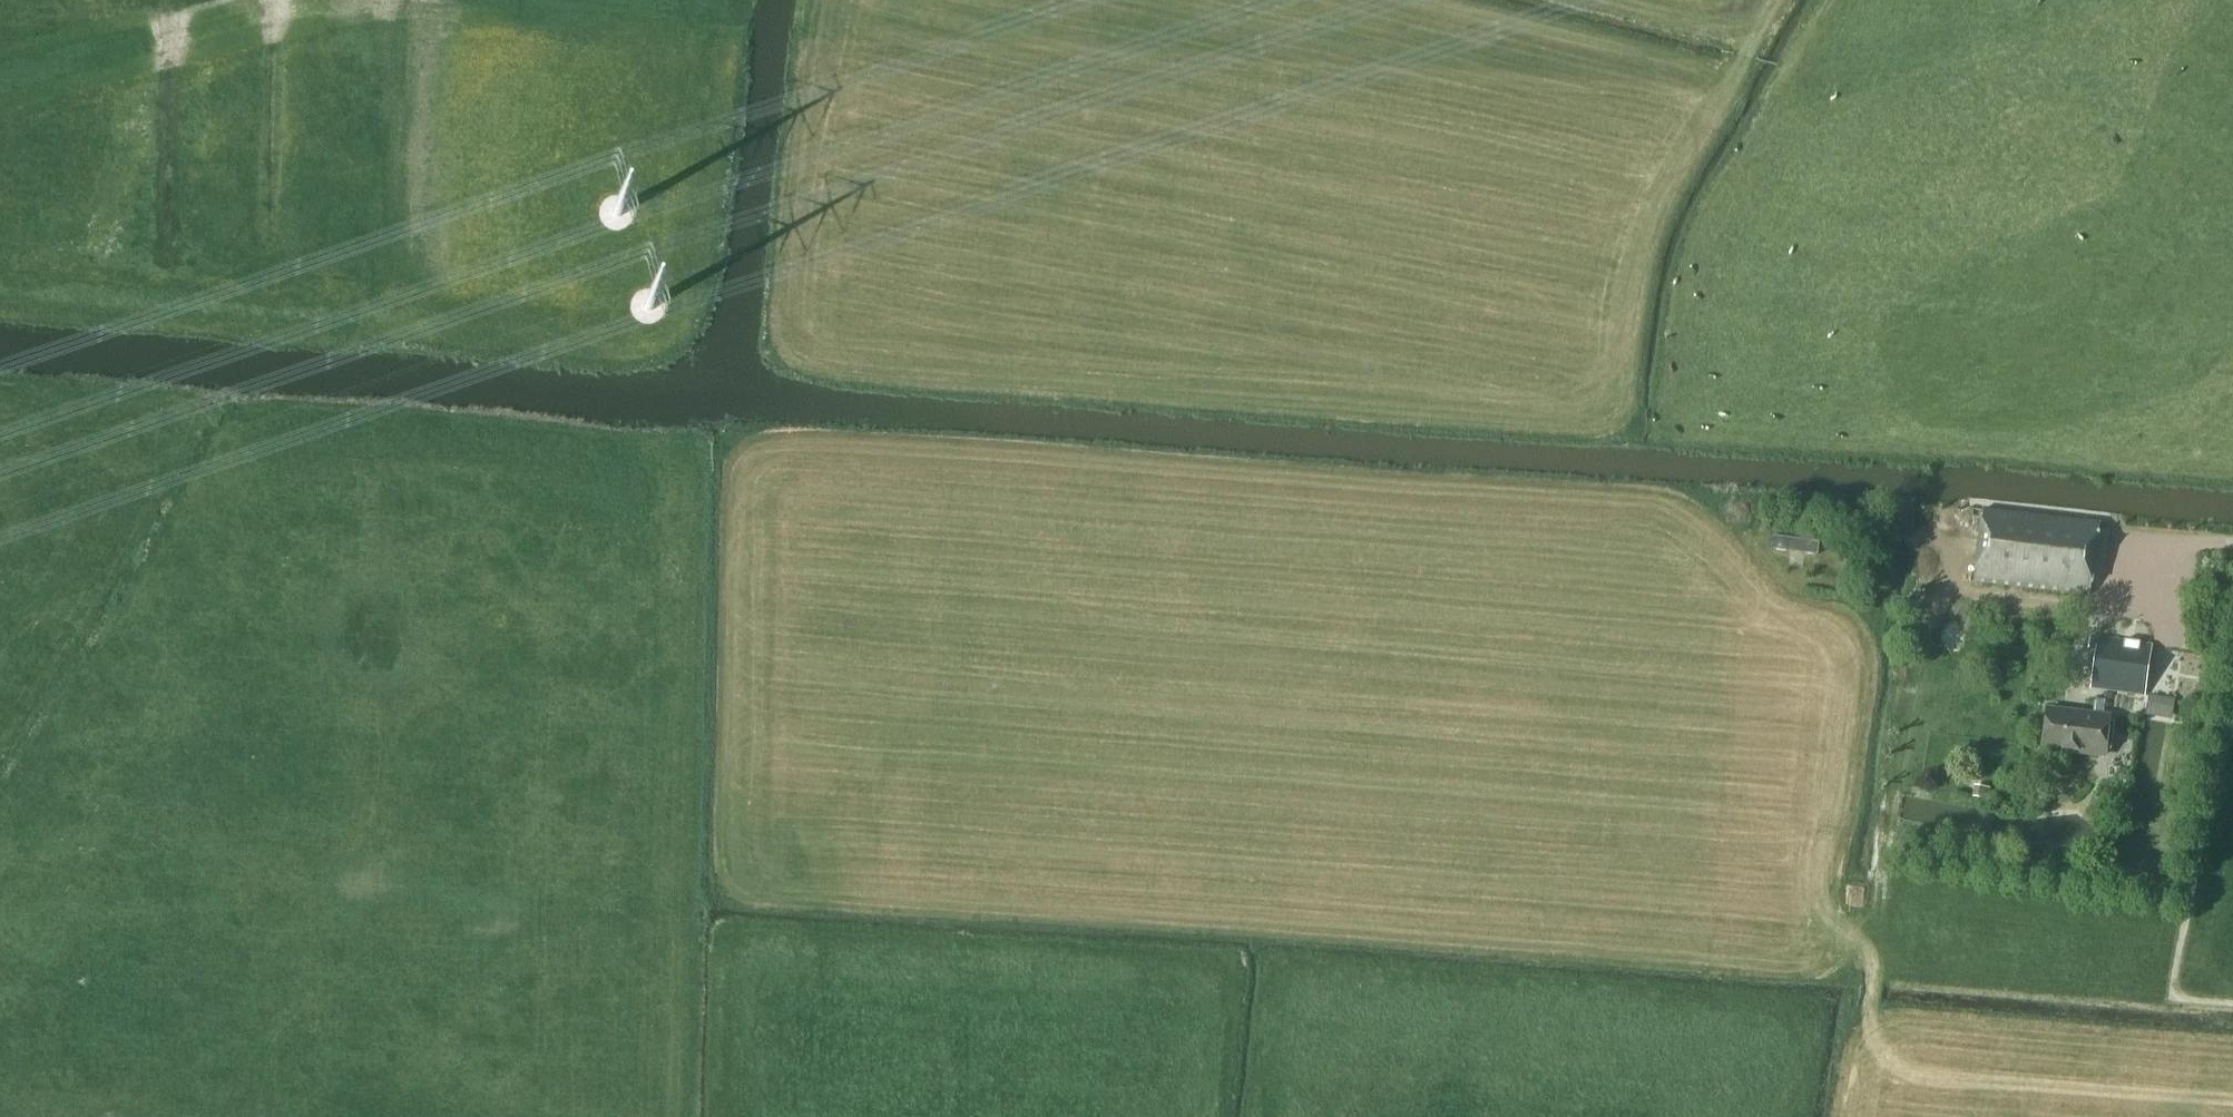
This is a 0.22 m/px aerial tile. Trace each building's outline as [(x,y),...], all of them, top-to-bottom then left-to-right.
[(2100,523),(1982,510),(1973,582),(2089,595),(2100,523)] [(1819,542),(1770,536),(1768,549),(1817,555),(1819,542)] [(2151,645),(2100,637),(2091,689),(2142,697),(2151,645)] [(2176,700),(2149,695),(2145,715),(2172,720),(2176,700)] [(2109,718),(2049,710),(2043,750),(2104,758),(2108,728),(2109,718)]
